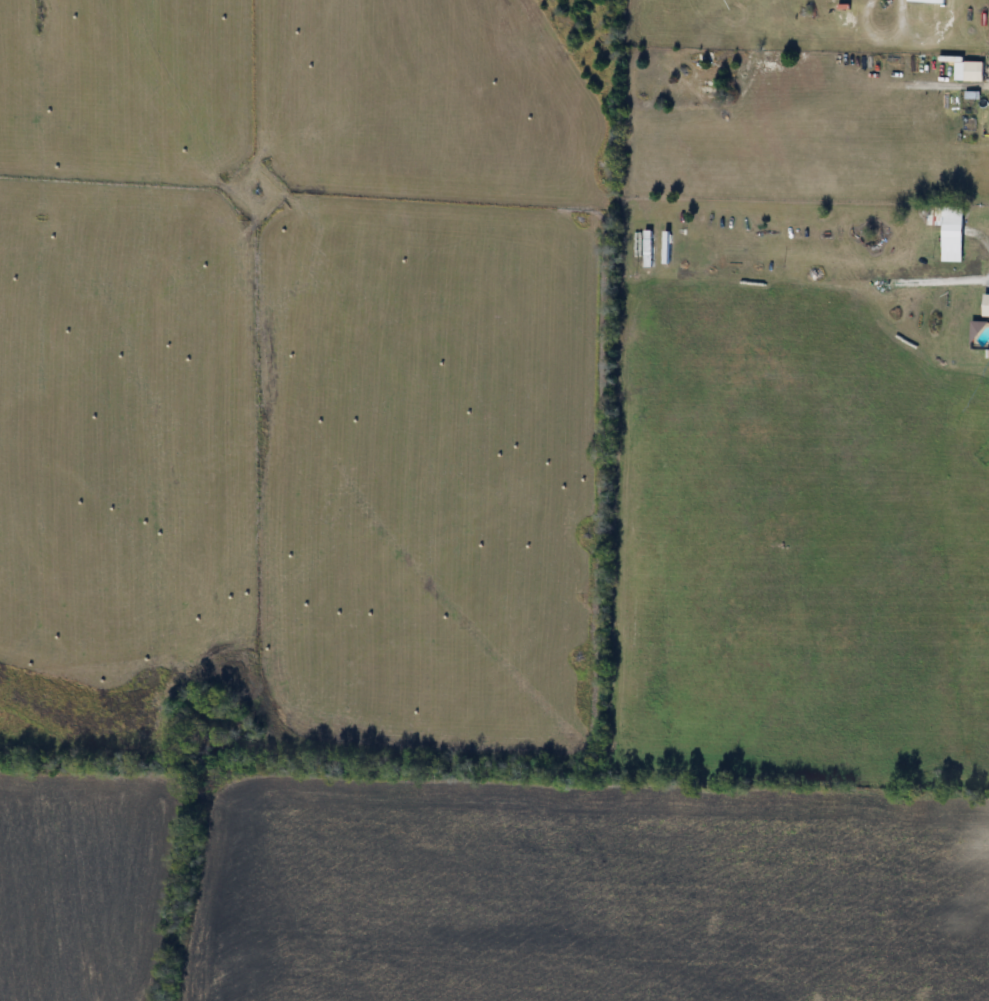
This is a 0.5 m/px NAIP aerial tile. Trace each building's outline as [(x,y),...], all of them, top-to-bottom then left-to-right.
[(985,64),(956,64),(956,83),(985,83),(985,64)] [(964,262),(965,208),(930,207),(929,226),(944,226),(943,262),(964,262)]
